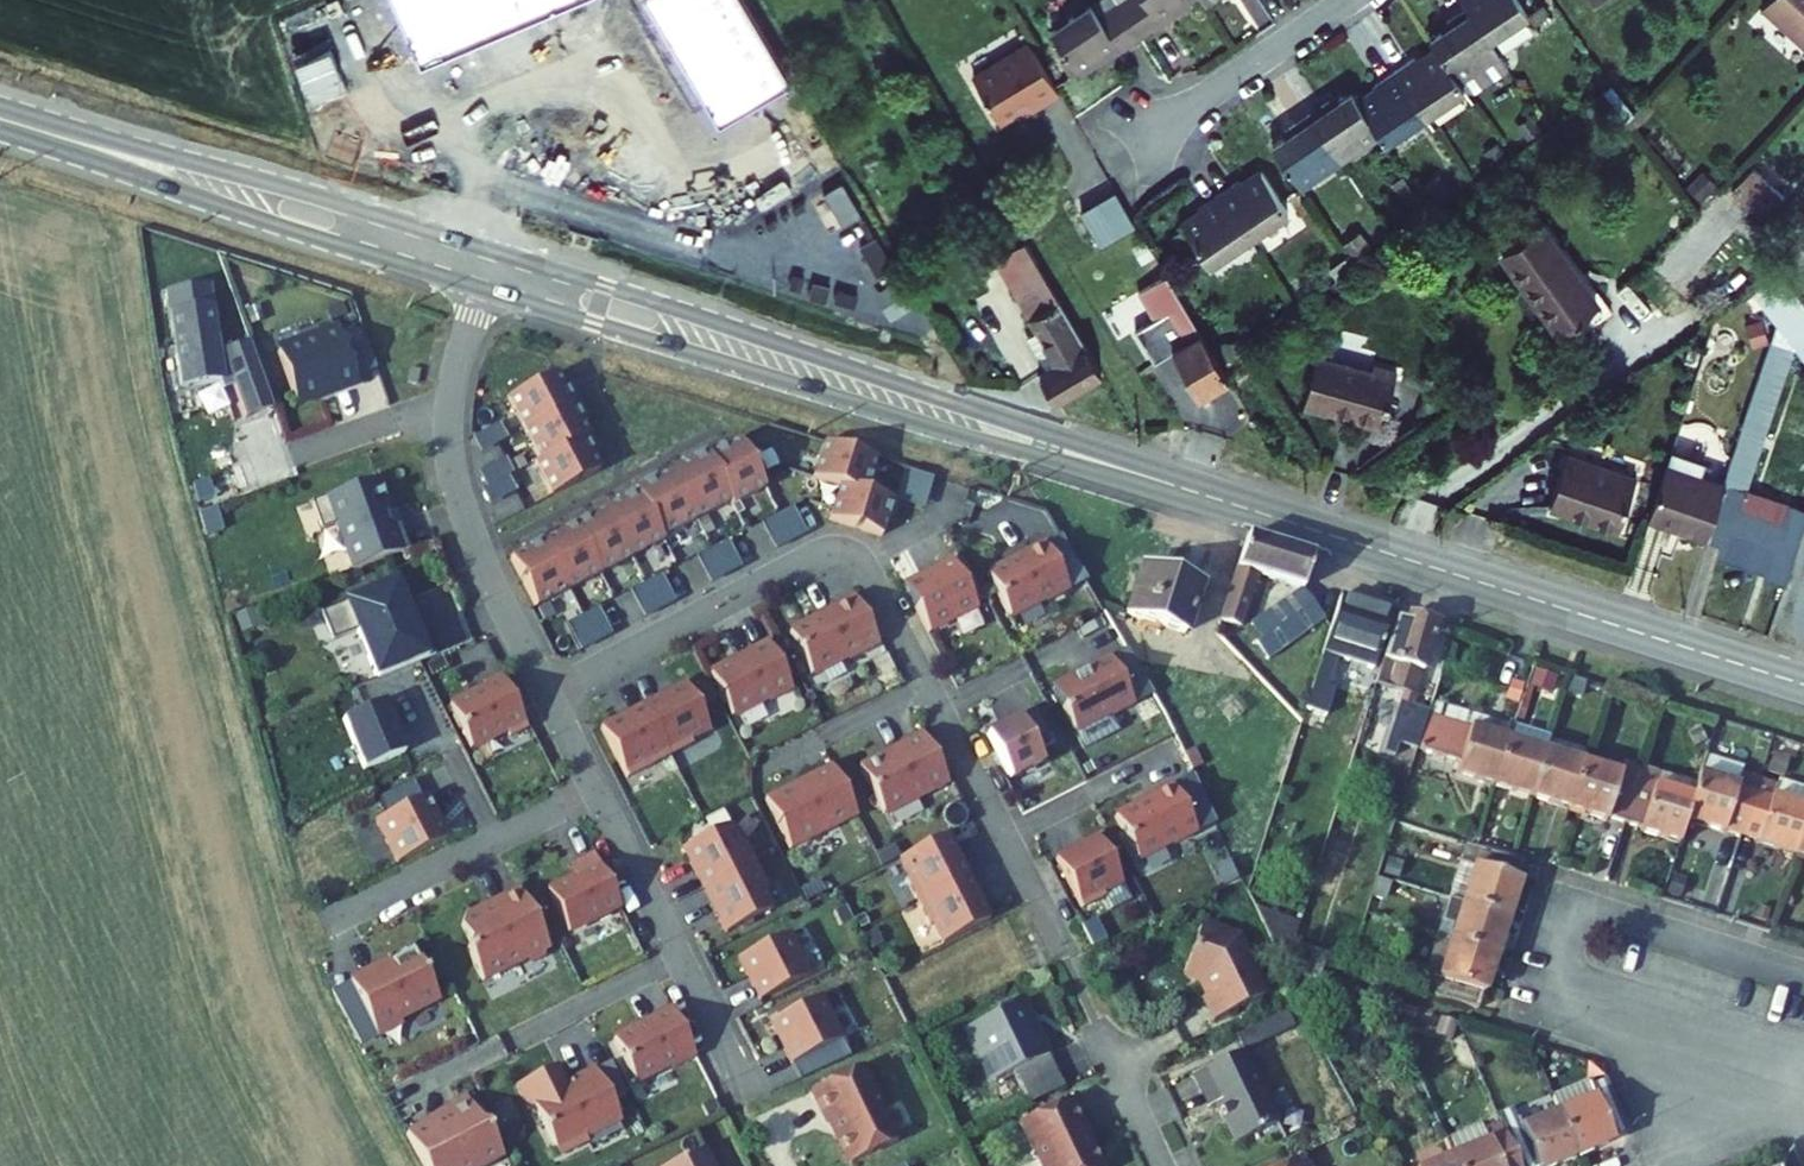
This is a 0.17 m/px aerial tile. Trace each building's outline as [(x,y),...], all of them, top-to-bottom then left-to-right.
[(421,67),(580,0),(393,0),(421,67)] [(720,122),(791,80),(744,0),(649,0),(720,122)] [(1061,38),(1087,74),(1107,60),(1114,68),(1151,42),(1122,0),(1113,0),(1061,38)] [(1151,42),(1192,14),(1187,6),(1196,0),(1122,0),(1151,42)] [(1467,6),(1494,43),(1533,14),(1523,0),(1462,0),(1467,6)] [(1803,33),(1803,0),(1771,0),(1803,33)] [(1434,39),(1443,51),(1466,83),(1504,57),(1494,43),(1467,6),(1449,19),(1453,26),(1434,39)] [(334,53),(359,57),(363,35),(337,31),(334,53)] [(1421,57),(1400,71),(1434,120),(1473,92),(1466,83),(1443,51),(1426,63),(1421,57)] [(1035,55),(976,89),(1001,133),(1037,112),(1041,117),(1064,104),(1035,55)] [(305,68),(298,87),(326,98),(334,79),(305,68)] [(1384,92),(1367,104),(1389,136),(1397,146),(1434,120),(1400,71),(1380,86),(1384,92)] [(345,113),(355,81),(337,75),(327,108),(345,113)] [(1611,85),(1602,91),(1625,121),(1631,114),(1611,85)] [(1334,99),(1313,114),(1349,165),(1389,136),(1367,104),(1359,93),(1339,106),(1334,99)] [(1653,108),(1644,100),(1631,114),(1625,121),(1632,130),(1653,108)] [(1299,135),(1278,150),(1308,194),(1349,165),(1313,114),(1294,128),(1299,135)] [(1517,126),(1527,141),(1540,131),(1530,117),(1517,126)] [(1490,162),(1504,152),(1498,143),(1484,152),(1490,162)] [(1733,189),(1763,218),(1784,196),(1753,168),(1733,189)] [(1689,187),(1702,199),(1715,185),(1702,173),(1689,187)] [(1249,185),(1225,201),(1258,250),(1299,221),(1271,180),(1253,193),(1249,185)] [(1213,221),(1191,236),(1219,277),(1258,250),(1225,201),(1206,215),(1213,221)] [(1768,222),(1763,227),(1780,243),(1785,238),(1768,222)] [(1535,223),(1495,252),(1553,329),(1592,300),(1535,223)] [(1345,245),(1355,258),(1370,247),(1360,233),(1345,245)] [(1020,239),(987,257),(1032,334),(1047,325),(1031,297),(1049,287),(1020,239)] [(1173,351),(1201,398),(1228,379),(1167,275),(1139,291),(1155,318),(1135,330),(1154,362),(1173,351)] [(218,351),(208,284),(168,290),(182,386),(231,378),(244,416),(272,406),(248,340),(218,351)] [(1788,286),(1762,306),(1773,319),(1799,299),(1788,286)] [(1100,376),(1049,287),(1031,297),(1047,325),(1032,334),(1050,364),(1034,372),(1052,402),(1100,376)] [(1803,317),(1803,306),(1799,299),(1773,319),(1777,324),(1783,333),(1803,317)] [(1783,333),(1793,345),(1803,336),(1803,317),(1783,333)] [(1746,325),(1753,347),(1767,342),(1760,321),(1746,325)] [(1707,535),(1724,541),(1720,552),(1768,569),(1766,574),(1786,580),(1803,525),(1803,511),(1743,490),(1793,345),(1783,333),(1777,324),(1724,484),(1707,535)] [(356,378),(338,327),(276,349),(295,401),(320,392),(319,387),(330,383),(331,387),(356,378)] [(1032,334),(1018,341),(1034,372),(1050,364),(1032,334)] [(375,335),(344,344),(354,373),(384,364),(375,335)] [(1793,345),(1803,360),(1803,336),(1793,345)] [(1312,343),(1297,394),(1373,417),(1379,396),(1384,398),(1394,361),(1369,354),(1367,359),(1312,343)] [(413,363),(410,378),(422,380),(425,365),(413,363)] [(566,384),(558,369),(509,395),(526,427),(580,398),(571,381),(566,384)] [(589,415),(580,398),(526,427),(543,457),(591,432),(584,418),(589,415)] [(503,419),(475,433),(483,449),(511,435),(503,419)] [(600,448),(591,432),(543,457),(537,460),(554,492),(603,466),(596,451),(600,448)] [(768,483),(742,434),(727,442),(724,436),(708,445),(707,445),(734,496),(736,499),(768,483)] [(879,453),(826,437),(816,471),(842,479),(874,489),(879,471),(874,469),(879,453)] [(708,445),(707,442),(685,453),(688,459),(674,466),(699,515),(734,496),(707,445),(708,445)] [(1724,484),(1700,476),(1704,464),(1670,453),(1650,516),(1707,535),(1724,484)] [(507,456),(479,471),(487,486),(511,474),(515,472),(507,456)] [(1549,508),(1620,530),(1636,478),(1566,456),(1549,508)] [(659,473),(657,468),(635,480),(636,483),(637,482),(664,533),(699,515),(674,466),(659,473)] [(388,504),(377,473),(310,497),(320,525),(337,519),(352,564),(408,544),(399,517),(391,520),(386,506),(388,504)] [(487,486),(484,488),(492,504),(520,490),(511,474),(487,486)] [(901,497),(874,489),(842,479),(832,515),(885,531),(890,515),(895,516),(901,497)] [(664,533),(637,482),(636,483),(619,491),(622,497),(609,504),(634,553),(665,536),(664,533)] [(781,508),(795,536),(811,527),(797,500),(781,508)] [(634,553),(609,504),(577,521),(603,570),(634,553)] [(779,544),(795,536),(781,508),(765,516),(779,544)] [(603,570),(577,521),(546,537),(545,537),(571,586),(603,570)] [(546,537),(544,532),(526,541),(529,546),(514,554),(539,603),(571,586),(545,537),(546,537)] [(744,562),(730,534),(714,542),(728,570),(744,562)] [(1238,564),(1220,623),(1238,629),(1254,577),(1298,590),(1303,590),(1304,585),(1313,557),(1247,537),(1238,564)] [(1084,584),(1061,538),(1045,546),(1068,592),(1084,584)] [(728,570),(714,542),(698,551),(712,578),(717,576),(728,570)] [(1069,594),(1044,545),(1021,556),(1022,558),(987,576),(1009,619),(1043,601),(1045,606),(1069,594)] [(979,604),(954,557),(906,581),(930,629),(979,604)] [(677,596),(662,568),(647,577),(661,604),(677,596)] [(1144,568),(1128,616),(1185,634),(1200,586),(1144,568)] [(410,616),(393,575),(319,604),(331,633),(356,622),(375,671),(419,654),(433,648),(419,613),(410,616)] [(661,604),(647,577),(631,585),(645,612),(661,604)] [(1298,590),(1251,624),(1263,639),(1312,603),(1303,590),(1298,590)] [(881,643),(856,594),(827,609),(827,611),(792,630),(813,672),(849,654),(851,658),(881,643)] [(1305,711),(1320,715),(1337,660),(1373,671),(1392,612),(1341,596),(1305,711)] [(613,628),(599,600),(583,609),(597,636),(613,628)] [(1263,639),(1255,644),(1267,661),(1325,619),(1312,603),(1263,639)] [(597,636),(583,609),(567,617),(581,644),(597,636)] [(1408,617),(1406,623),(1395,620),(1375,685),(1400,692),(1397,703),(1399,704),(1384,754),(1394,758),(1398,745),(1417,751),(1428,714),(1412,708),(1437,626),(1408,617)] [(793,686),(768,637),(745,649),(746,651),(711,669),(733,711),(768,694),(770,698),(793,686)] [(1127,651),(1112,659),(1135,705),(1150,697),(1127,651)] [(1112,659),(1111,658),(1054,689),(1085,750),(1120,732),(1113,718),(1136,707),(1135,705),(1112,659)] [(527,721),(500,666),(481,675),(484,680),(449,697),(470,740),(505,723),(508,730),(527,721)] [(709,725),(685,679),(643,701),(669,751),(692,739),(690,735),(709,725)] [(1512,682),(1507,700),(1517,704),(1523,685),(1512,682)] [(1216,707),(1230,724),(1247,710),(1233,693),(1216,707)] [(383,694),(342,710),(363,761),(403,745),(383,694)] [(1524,700),(1517,721),(1521,722),(1528,701),(1524,700)] [(669,751),(643,701),(601,722),(626,773),(669,751)] [(1511,728),(1431,703),(1428,714),(1508,739),(1511,728)] [(1021,714),(1034,740),(1050,732),(1037,706),(1021,714)] [(1044,759),(1021,714),(987,731),(1010,776),(1044,759)] [(1455,773),(1493,785),(1508,739),(1428,714),(1417,751),(1458,764),(1455,773)] [(1548,740),(1511,728),(1508,739),(1545,751),(1548,740)] [(948,780),(923,731),(894,745),(896,748),(883,754),(881,752),(860,763),(883,808),(916,791),(918,796),(948,780)] [(1545,751),(1508,739),(1493,785),(1530,797),(1545,751)] [(1195,748),(1183,754),(1191,771),(1203,765),(1195,748)] [(1582,763),(1545,751),(1530,797),(1568,808),(1582,763)] [(1704,757),(1699,775),(1736,787),(1740,775),(1742,768),(1704,757)] [(1771,760),(1767,771),(1783,777),(1787,765),(1771,760)] [(856,812),(832,762),(799,781),(798,779),(765,795),(789,845),(856,812)] [(1622,763),(1619,775),(1582,763),(1568,808),(1606,820),(1606,818),(1623,823),(1640,768),(1622,763)] [(1640,768),(1623,823),(1640,829),(1639,831),(1677,843),(1684,820),(1692,798),(1654,786),(1658,774),(1640,768)] [(1695,786),(1658,774),(1654,786),(1692,798),(1695,786)] [(1699,775),(1692,798),(1684,820),(1722,832),(1723,830),(1740,835),(1757,781),(1740,775),(1736,787),(1699,775)] [(1216,824),(1193,779),(1174,788),(1198,834),(1216,824)] [(1757,841),(1756,843),(1794,855),(1803,823),(1803,808),(1771,798),(1775,786),(1757,781),(1740,835),(1757,841)] [(1771,798),(1803,808),(1803,789),(1777,781),(1775,786),(1771,798)] [(1198,836),(1174,786),(1150,798),(1151,800),(1116,818),(1138,861),(1173,843),(1175,847),(1198,836)] [(374,813),(395,856),(445,831),(425,788),(374,813)] [(738,839),(729,820),(682,843),(703,885),(754,861),(743,837),(738,839)] [(1803,858),(1803,823),(1794,855),(1803,858)] [(967,875),(946,833),(900,855),(909,874),(905,876),(917,900),(967,875)] [(1122,884),(1099,838),(1057,859),(1082,910),(1106,898),(1103,893),(1122,884)] [(1518,879),(1524,862),(1467,844),(1450,899),(1509,918),(1521,880),(1518,879)] [(621,907),(594,854),(578,862),(583,872),(548,890),(569,933),(621,907)] [(724,928),(770,905),(761,887),(766,884),(754,861),(703,885),(724,928)] [(1384,874),(1398,878),(1402,865),(1388,861),(1384,874)] [(989,918),(967,875),(917,900),(928,923),(933,921),(942,941),(989,918)] [(1379,880),(1374,896),(1383,898),(1388,882),(1379,880)] [(549,948),(521,890),(497,902),(499,906),(479,915),(464,910),(458,926),(466,943),(464,951),(479,983),(524,961),(532,964),(541,960),(543,952),(549,948)] [(1450,899),(1439,937),(1497,955),(1509,918),(1450,899)] [(1204,997),(1215,1020),(1267,995),(1257,973),(1254,975),(1238,940),(1202,927),(1187,969),(1205,976),(1213,993),(1204,997)] [(738,959),(760,1002),(811,977),(789,934),(738,959)] [(1497,955),(1439,937),(1421,992),(1477,1010),(1483,993),(1485,993),(1497,955)] [(433,996),(406,941),(381,953),(386,963),(373,971),(370,965),(345,977),(372,1033),(398,1021),(394,1014),(433,996)] [(818,994),(768,1019),(791,1064),(841,1039),(818,994)] [(1030,1103),(1037,1099),(1022,1068),(1049,1055),(1035,1026),(1034,1027),(1022,1002),(971,1027),(978,1043),(973,1045),(982,1065),(988,1062),(996,1080),(1015,1072),(1030,1103)] [(1394,1014),(1414,1020),(1417,1011),(1396,1005),(1394,1014)] [(695,1058),(671,1009),(647,1020),(648,1022),(613,1040),(634,1083),(669,1065),(671,1070),(695,1058)] [(1284,1020),(1292,1035),(1306,1029),(1299,1013),(1284,1020)] [(1440,1019),(1434,1036),(1451,1041),(1456,1024),(1440,1019)] [(1216,1105),(1235,1145),(1278,1124),(1243,1052),(1193,1076),(1209,1109),(1216,1105)] [(1037,1099),(1064,1086),(1049,1055),(1022,1068),(1037,1099)] [(566,1086),(556,1065),(515,1085),(528,1110),(533,1107),(556,1156),(582,1143),(584,1139),(619,1122),(593,1068),(574,1078),(576,1081),(566,1086)] [(842,1136),(839,1137),(852,1164),(898,1142),(863,1066),(812,1091),(828,1123),(835,1122),(842,1136)] [(1576,1158),(1613,1142),(1612,1140),(1629,1133),(1606,1081),(1589,1088),(1594,1099),(1558,1114),(1576,1158)] [(1589,1088),(1553,1104),(1558,1114),(1594,1099),(1589,1088)] [(450,1095),(446,1111),(429,1119),(427,1115),(403,1127),(424,1165),(469,1165),(498,1151),(482,1119),(473,1117),(465,1101),(450,1095)] [(1073,1098),(1022,1122),(1043,1165),(1100,1165),(1091,1148),(1088,1146),(1082,1135),(1087,1132),(1087,1129),(1073,1098)] [(1497,1116),(1500,1125),(1517,1118),(1513,1109),(1497,1116)] [(1558,1114),(1521,1129),(1517,1118),(1500,1125),(1518,1165),(1557,1165),(1576,1158),(1558,1114)] [(1456,1165),(1518,1165),(1500,1125),(1484,1132),(1488,1143),(1452,1158),(1456,1165)] [(1481,1126),(1445,1141),(1452,1158),(1488,1143),(1484,1132),(1481,1126)] [(705,1149),(670,1165),(713,1165),(705,1149)]
